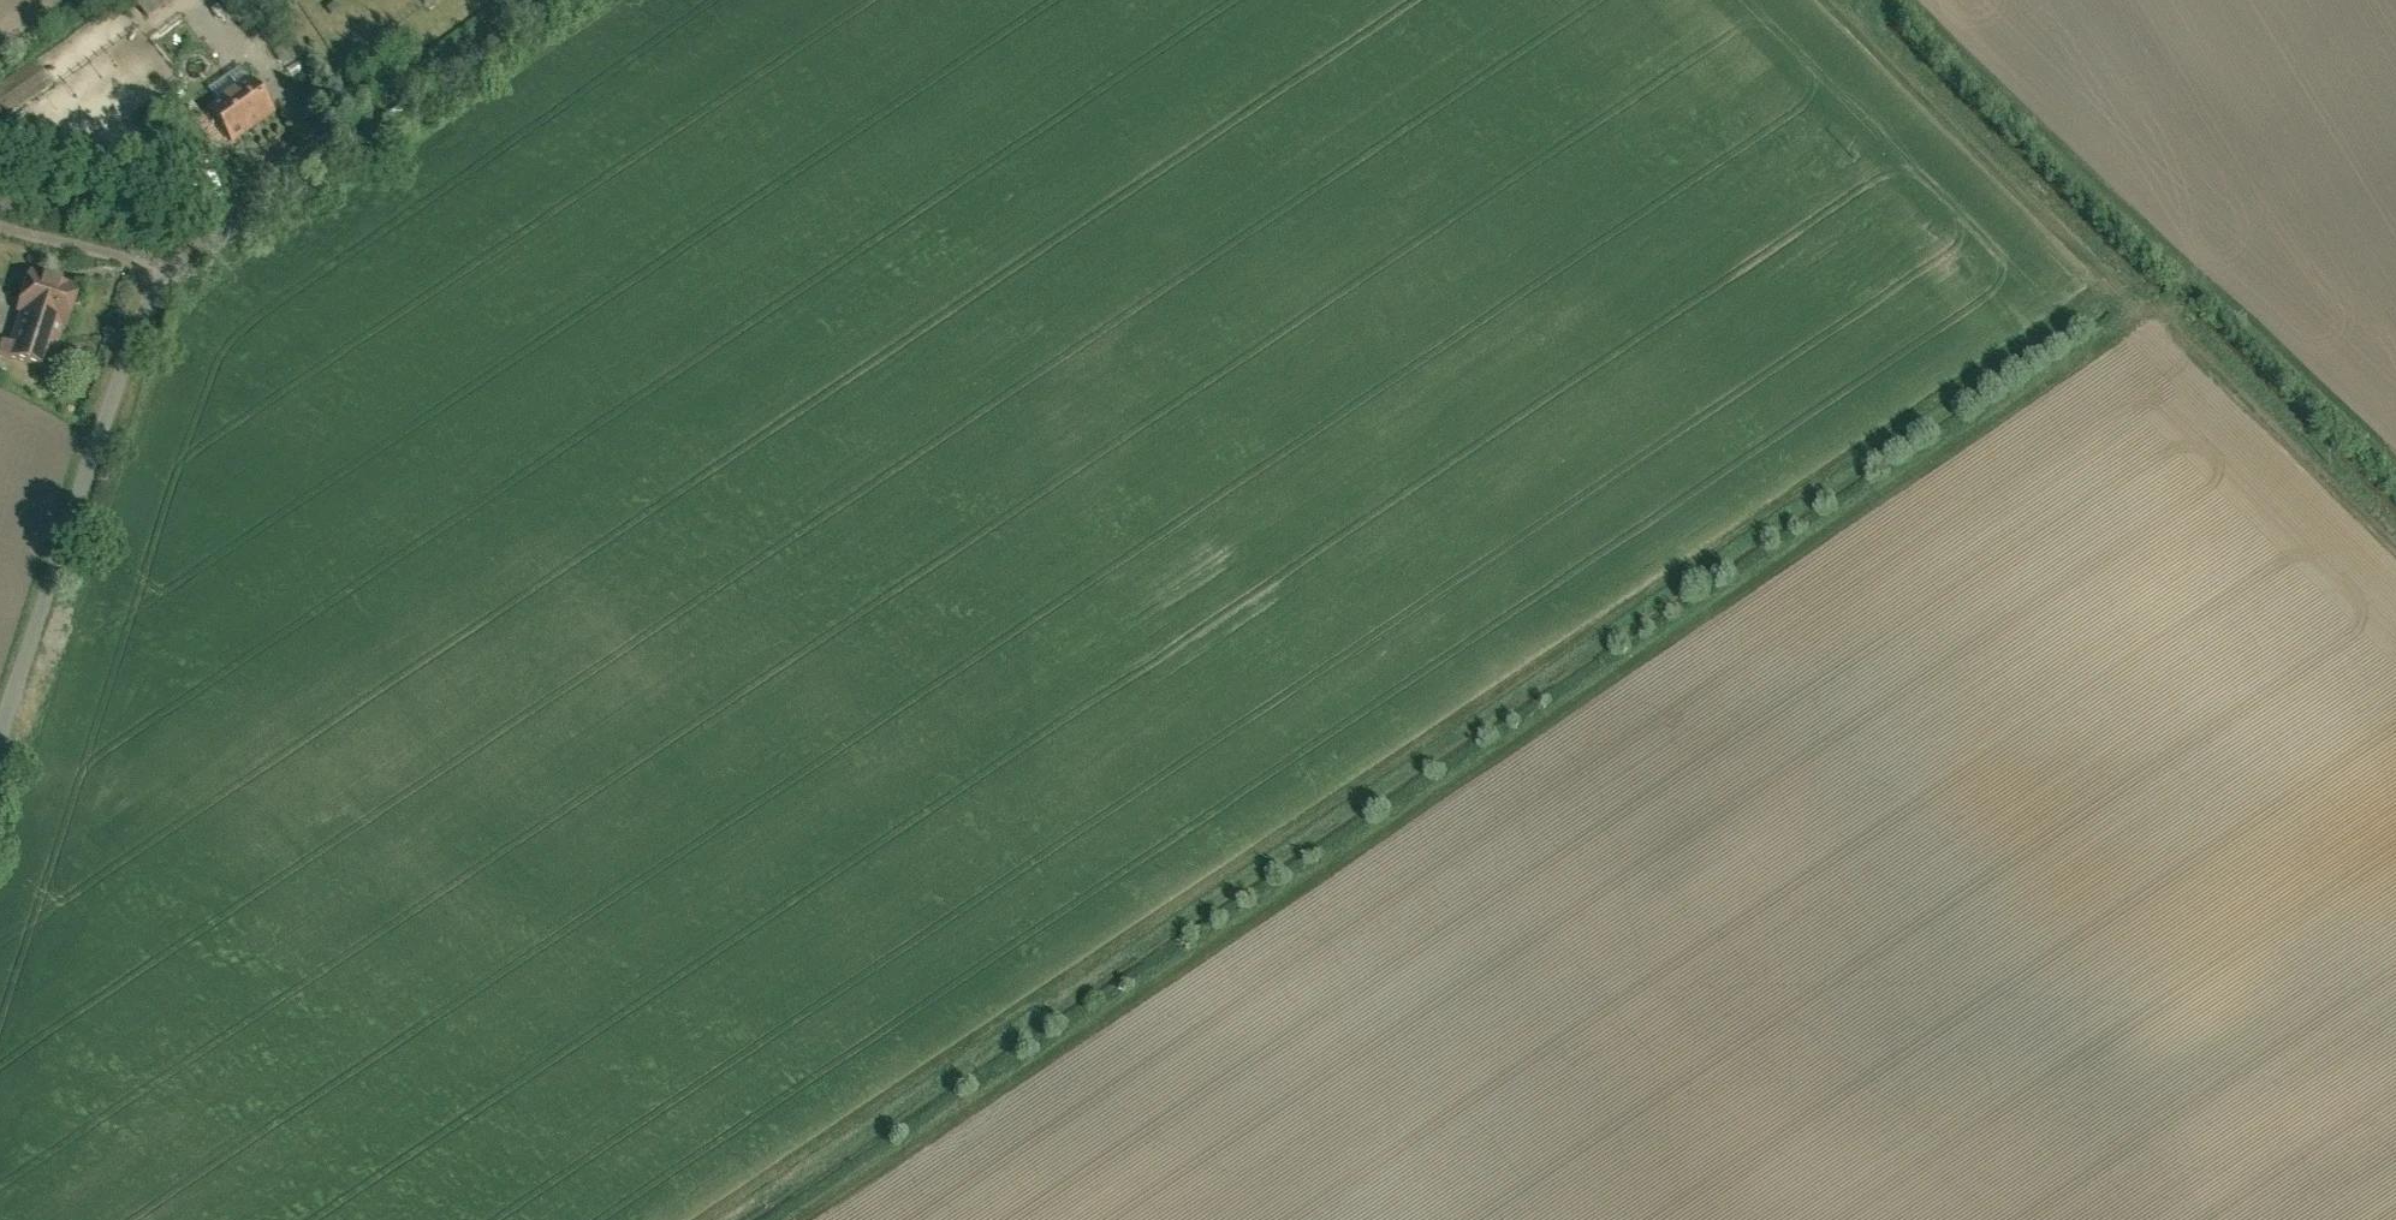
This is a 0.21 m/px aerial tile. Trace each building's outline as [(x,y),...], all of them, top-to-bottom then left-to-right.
[(150,18),(175,0),(137,0),(150,18)] [(0,89),(0,115),(4,120),(56,84),(41,61),(0,89)] [(215,111),(234,141),(272,118),(246,75),(218,93),(226,105),(215,111)] [(87,293),(34,276),(9,353),(56,368),(70,325),(76,327),(87,293)]
